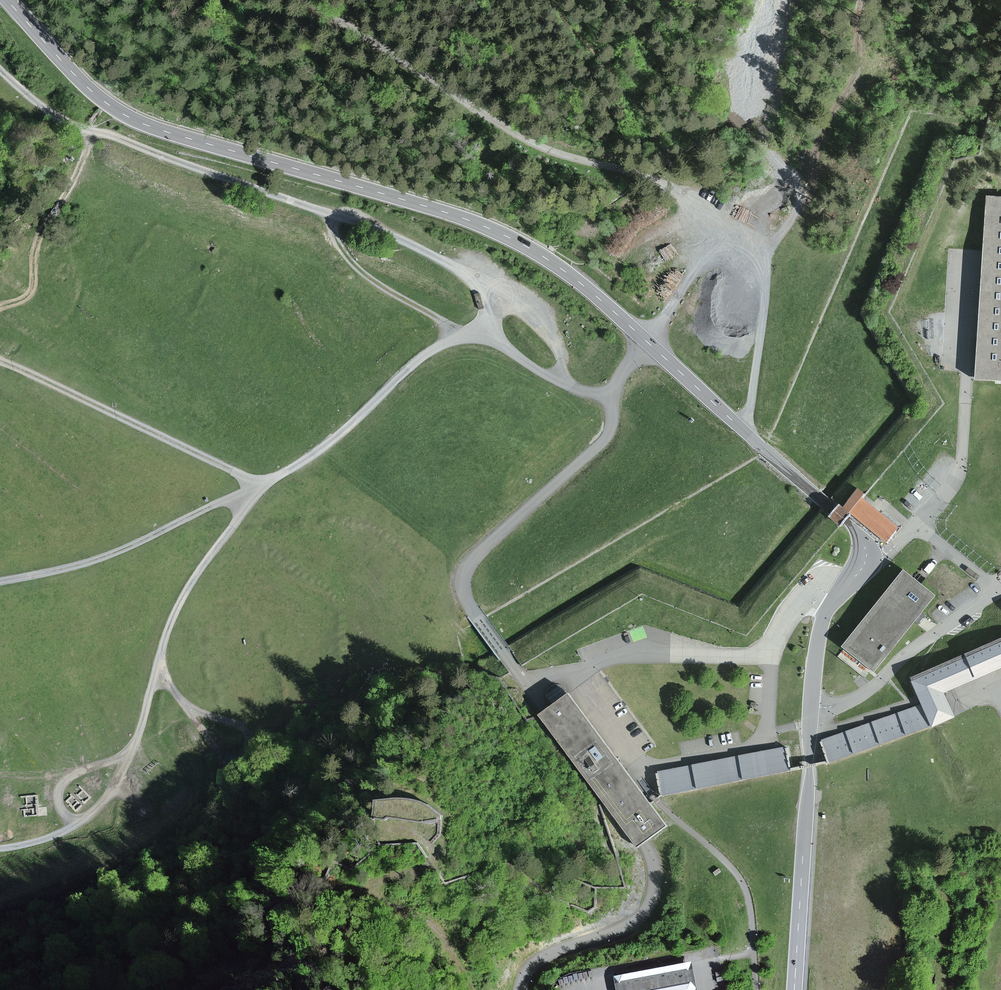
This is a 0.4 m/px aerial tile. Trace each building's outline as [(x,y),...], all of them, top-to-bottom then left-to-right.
[(990,193),(978,379),(1000,380),(1000,194),(990,193)] [(834,509),(827,517),(839,527),(845,519),(850,513),(886,544),(899,528),(862,497),(865,494),(857,488),(841,508),(837,505),(834,509)] [(900,569),(840,647),(873,672),(917,616),(933,595),(900,569)] [(915,679),(925,704),(935,726),(957,715),(948,692),(1000,668),(1000,641),(915,679)] [(662,824),(565,693),(536,715),(633,846),(662,824)] [(935,726),(925,704),(821,740),(828,763),(935,726)] [(783,748),(658,772),(662,795),(787,770),(783,748)] [(371,833),(380,845),(418,844),(432,843),(439,836),(441,816),(423,802),(409,799),(395,798),(374,801),(371,833)] [(613,976),(616,989),(697,989),(691,961),(613,976)]
